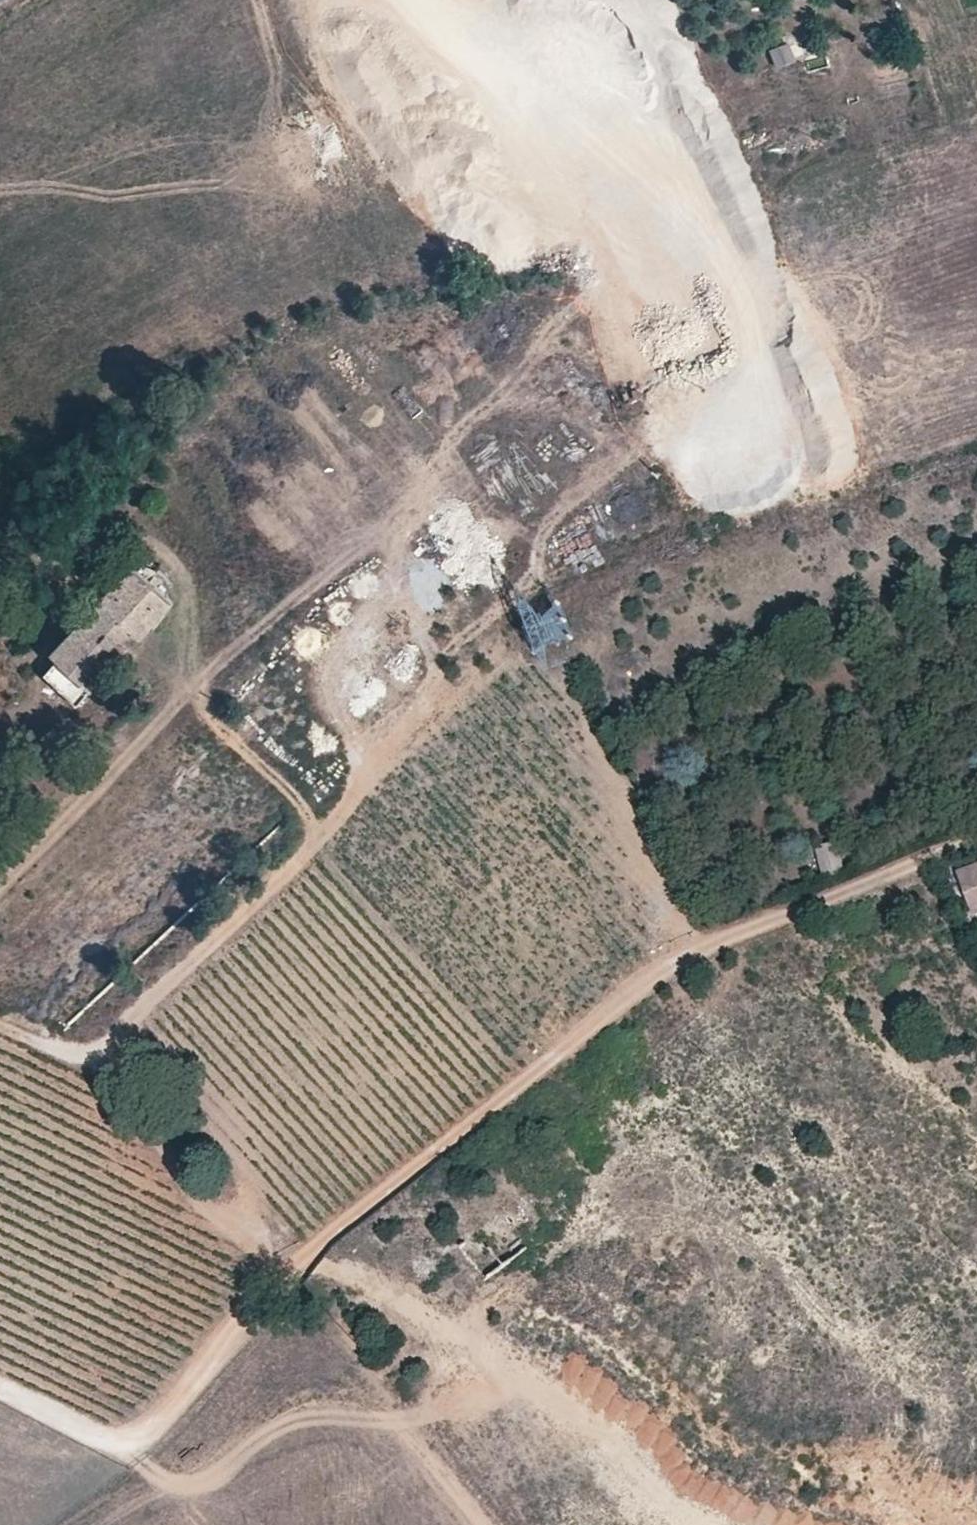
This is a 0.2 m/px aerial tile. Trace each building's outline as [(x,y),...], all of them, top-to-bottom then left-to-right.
[(777,70),(796,63),(789,44),(770,50),(777,70)] [(139,637),(173,600),(168,596),(168,594),(168,592),(167,590),(167,589),(166,586),(165,583),(164,580),(162,577),(161,575),(159,573),(157,571),(154,569),(150,567),(145,565),(140,563),(134,563),(71,631),(50,652),(90,690),(109,670),(97,658),(116,638),(127,648),(137,636),(139,637)] [(844,872),(836,842),(823,845),(823,847),(817,849),(825,877),(844,872)] [(961,876),(976,917),(976,869),(961,876)]
